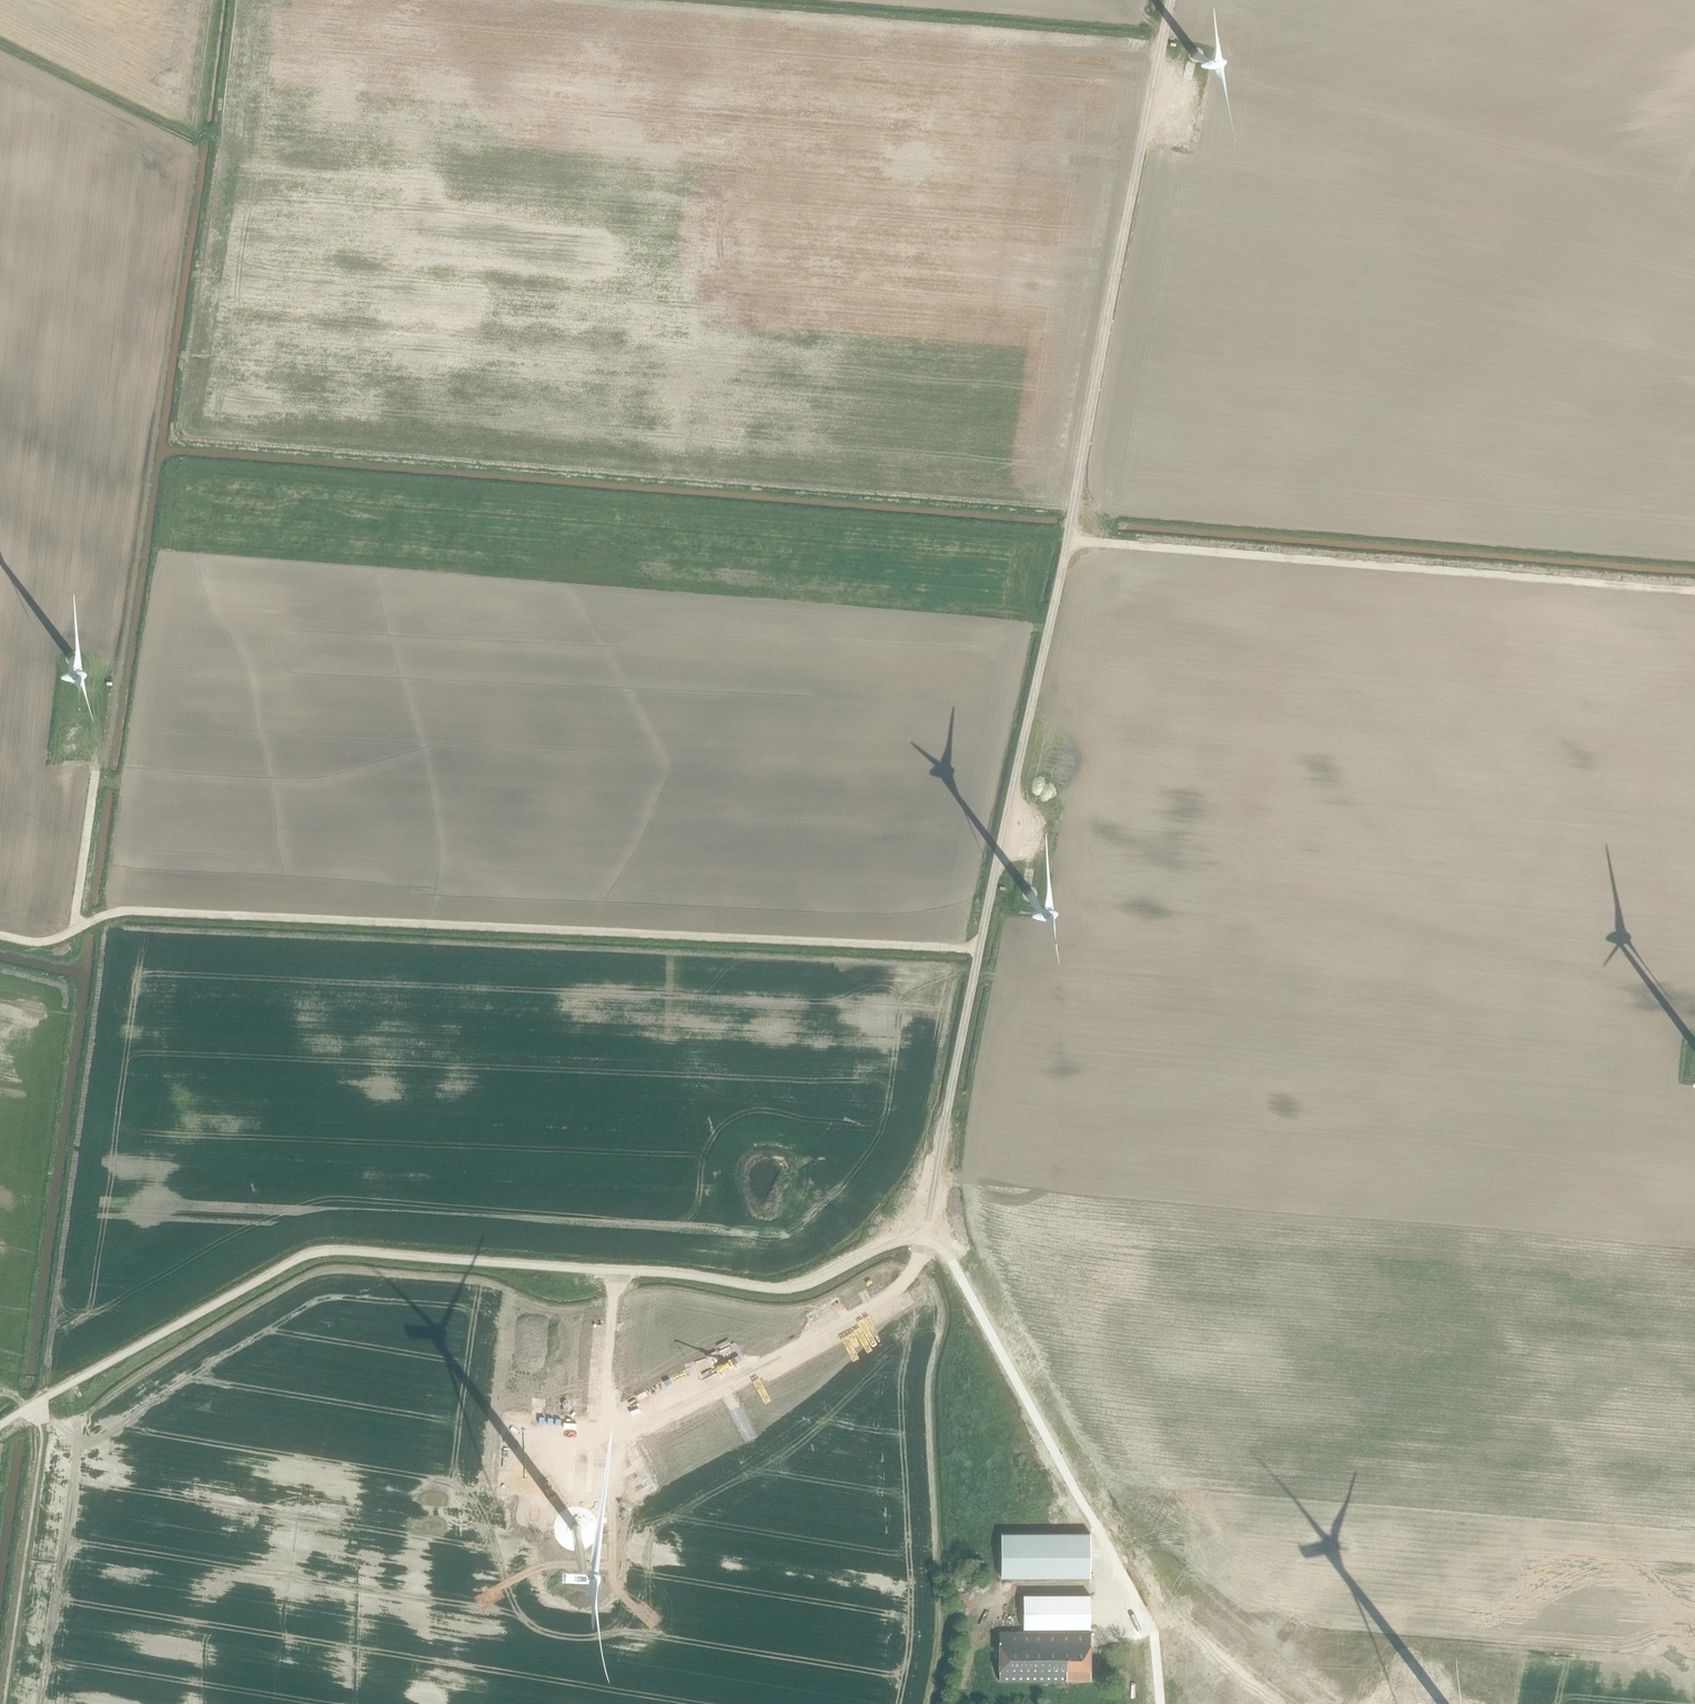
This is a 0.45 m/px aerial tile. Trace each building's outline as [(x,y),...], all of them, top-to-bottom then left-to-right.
[(1201,56),(1201,55),(1201,54),(1201,53),(1200,53),(1200,52),(1199,52),(1199,51),(1198,51),(1197,51),(1196,51),(1195,51),(1194,51),(1194,52),(1193,52),(1192,53),(1192,54),(1192,55),(1192,56),(1192,57),(1192,58),(1193,58),(1193,59),(1194,59),(1194,60),(1195,60),(1196,60),(1197,60),(1198,60),(1199,60),(1199,59),(1200,59),(1200,58),(1201,58),(1201,57),(1201,56)] [(78,660),(78,659),(78,658),(78,657),(77,656),(76,655),(75,655),(74,655),(73,655),(72,655),(71,655),(71,656),(70,656),(70,657),(69,657),(69,658),(69,659),(69,660),(69,661),(69,662),(70,662),(70,663),(71,663),(71,664),(72,664),(73,664),(74,664),(75,664),(76,664),(76,663),(77,663),(77,662),(78,662),(78,661),(78,660)] [(1035,895),(1035,894),(1035,893),(1035,892),(1034,892),(1034,891),(1033,891),(1033,890),(1032,890),(1031,890),(1030,890),(1029,890),(1028,890),(1027,891),(1026,892),(1026,893),(1025,893),(1025,894),(1025,895),(1026,896),(1026,897),(1026,898),(1027,898),(1028,899),(1029,899),(1030,899),(1031,899),(1032,899),(1033,899),(1033,898),(1034,898),(1034,897),(1035,897),(1035,896),(1035,895)] [(581,1529),(582,1529),(581,1528),(581,1527),(581,1526),(580,1525),(579,1524),(578,1524),(578,1523),(577,1523),(576,1523),(575,1523),(574,1524),(573,1524),(572,1525),(572,1526),(571,1526),(571,1527),(571,1528),(571,1529),(571,1530),(571,1531),(572,1531),(572,1532),(573,1533),(574,1533),(574,1534),(575,1534),(576,1534),(577,1534),(578,1534),(579,1533),(580,1532),(581,1531),(581,1530),(581,1529)] [(1090,1533),(1001,1533),(1001,1576),(1090,1576),(1090,1533)] [(1023,1594),(1023,1629),(1090,1628),(1090,1594),(1023,1594)] [(1090,1631),(1012,1631),(1012,1620),(1002,1620),(1002,1631),(999,1631),(999,1681),(1066,1681),(1066,1679),(1090,1679),(1090,1631)]
